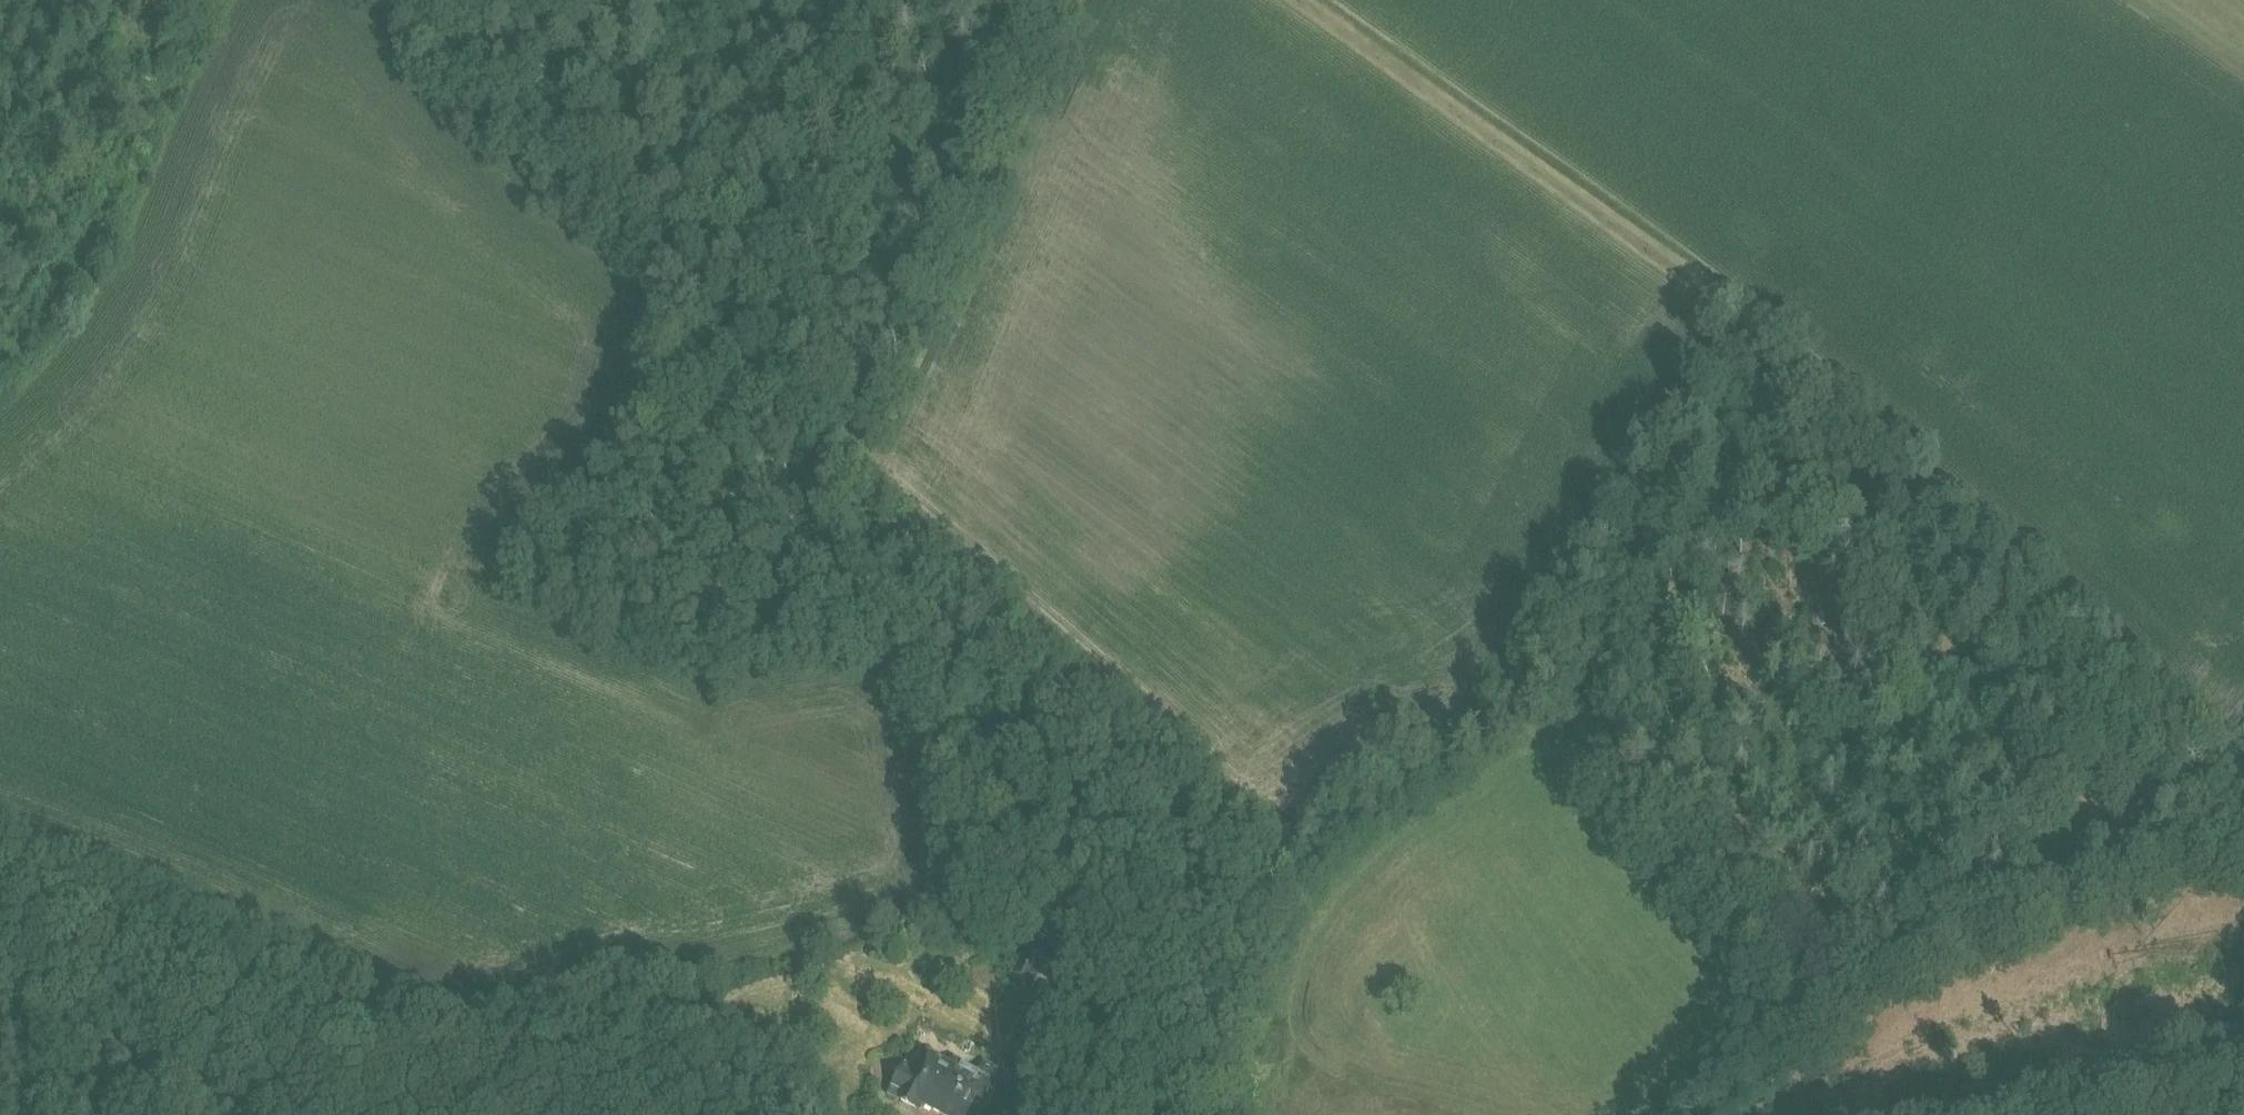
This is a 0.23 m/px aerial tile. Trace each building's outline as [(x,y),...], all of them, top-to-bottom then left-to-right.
[(1012,973),(1033,985),(1039,974),(1049,980),(1062,953),(1031,937),(1012,973)] [(944,1114),(965,1114),(975,1097),(981,1100),(996,1071),(984,1065),(979,1073),(966,1066),(967,1064),(956,1058),(953,1065),(928,1052),(918,1071),(905,1064),(889,1096),(918,1111),(922,1103),(944,1114)]
